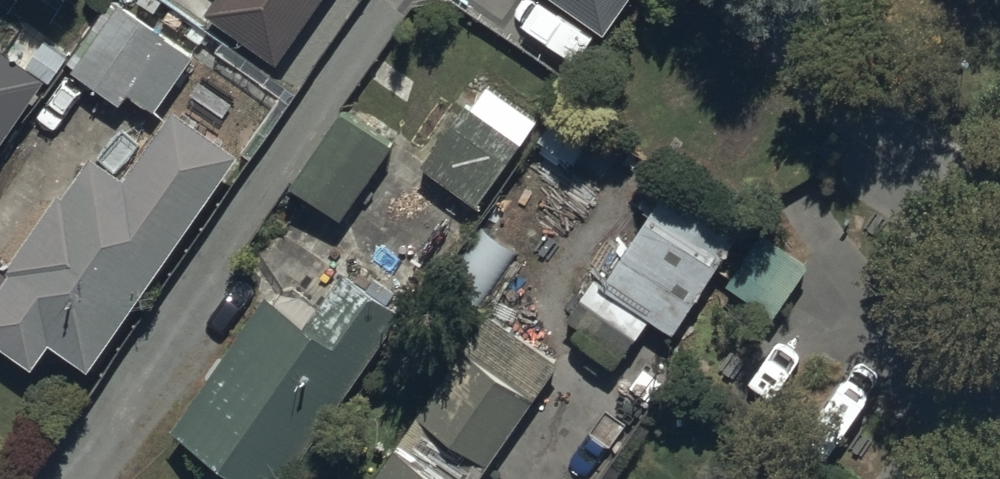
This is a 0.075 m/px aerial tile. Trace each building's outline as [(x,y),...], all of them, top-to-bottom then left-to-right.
[(317,35),(336,8),(342,0),(232,0),(210,32),(283,83),(306,50),(317,35)] [(605,45),(637,0),(541,0),(605,45)] [(129,18),(82,84),(151,133),(198,67),(129,18)] [(60,102),(0,60),(0,187),(60,102)] [(416,174),(484,222),(549,130),(481,82),(416,174)] [(292,193),(349,233),(423,129),(366,89),(292,193)] [(129,193),(91,167),(0,295),(0,359),(41,388),(59,364),(98,391),(251,175),(178,123),(129,193)] [(613,295),(679,342),(748,245),(681,198),(613,295)] [(517,256),(484,232),(441,292),(475,316),(517,256)] [(209,478),(309,478),(378,382),(413,332),(348,286),(313,336),(274,309),(172,453),(209,478)] [(446,478),(497,478),(568,378),(495,327),(406,451),(446,478)] [(394,478),(421,478),(403,466),(394,478)]
